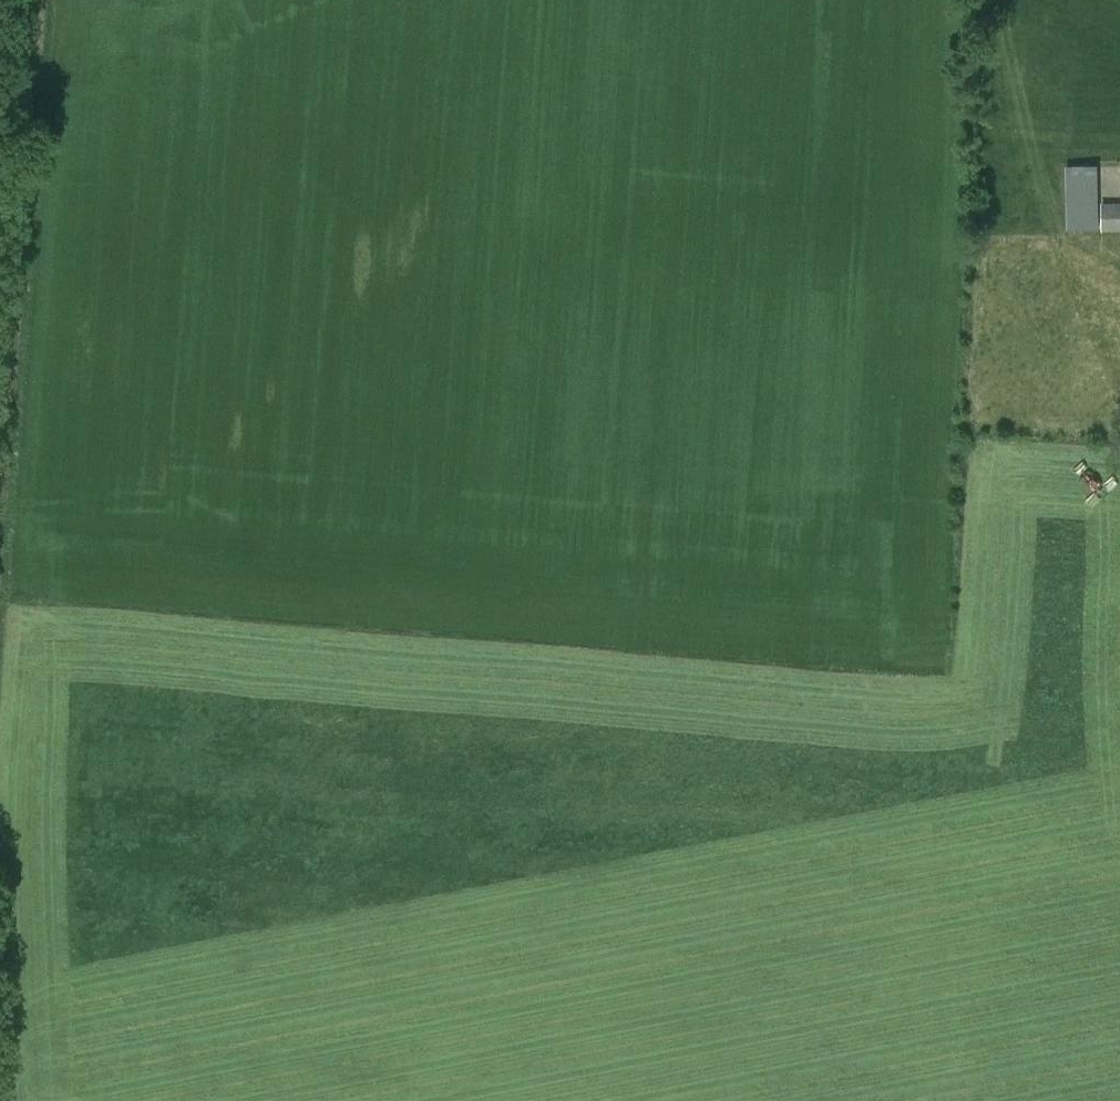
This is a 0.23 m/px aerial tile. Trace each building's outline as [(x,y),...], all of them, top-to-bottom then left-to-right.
[(1119,230),(1119,202),(1101,203),(1101,231),(1119,230)] [(1098,228),(1098,207),(1067,208),(1068,229),(1098,228)]
